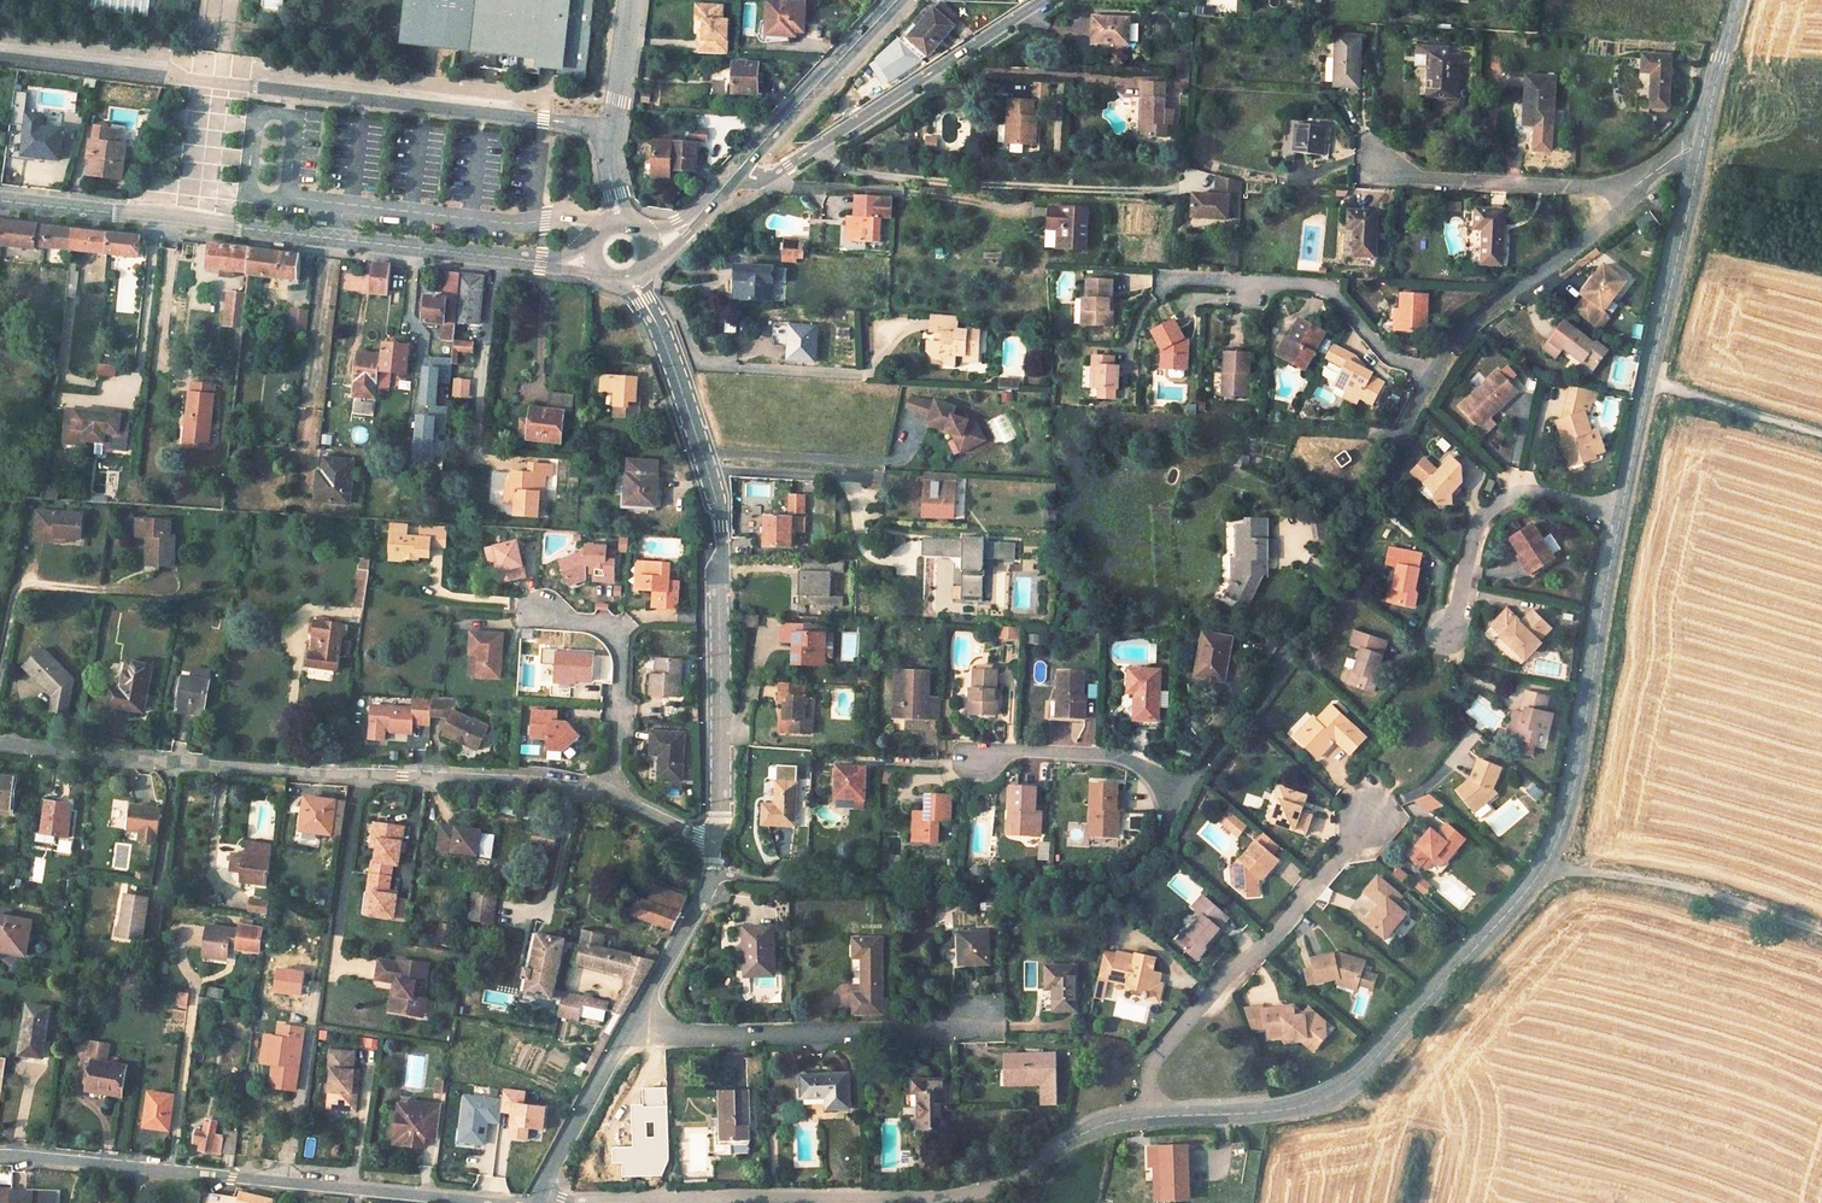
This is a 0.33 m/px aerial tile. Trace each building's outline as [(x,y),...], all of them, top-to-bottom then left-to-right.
[(400,43),(493,55),(491,69),(534,75),(536,64),(550,66),(548,77),(581,81),(591,0),(406,0),(400,43)] [(805,3),(769,2),(768,21),(767,35),(790,36),(795,37),(796,32),(804,32),(805,3)] [(914,24),(900,39),(889,49),(878,59),(877,60),(890,81),(922,60),(928,57),(954,27),(951,25),(958,17),(944,3),(936,12),(934,10),(919,28),(914,24)] [(1195,15),(1213,17),(1214,6),(1196,5),(1195,15)] [(723,6),(698,6),(698,21),(706,21),(705,32),(705,40),(700,40),(700,54),(728,55),(729,21),(723,21),(723,6)] [(1188,13),(1178,13),(1178,23),(1188,24),(1188,13)] [(1129,18),(1098,17),(1098,30),(1094,30),(1094,42),(1128,44),(1129,18)] [(768,21),(762,21),(759,36),(760,41),(763,43),(768,43),(790,40),(790,36),(767,35),(768,21)] [(1361,36),(1336,35),(1334,86),(1359,87),(1361,36)] [(1449,48),(1418,46),(1416,66),(1430,67),(1428,97),(1458,98),(1460,56),(1448,55),(1449,48)] [(1671,56),(1643,55),(1642,72),(1653,73),(1652,108),(1669,109),(1671,56)] [(877,60),(870,65),(883,86),(890,81),(877,60)] [(759,64),(734,63),(733,93),(758,94),(758,85),(758,74),(759,64)] [(1173,82),(1189,83),(1190,73),(1174,72),(1173,82)] [(1556,77),(1526,76),(1524,125),(1554,126),(1556,77)] [(1166,84),(1142,84),(1141,97),(1146,97),(1145,124),(1140,123),(1140,135),(1167,137),(1168,124),(1173,124),(1174,112),(1165,112),(1166,84)] [(1034,86),(1033,102),(1045,103),(1046,86),(1034,86)] [(1033,102),(1009,101),(1008,125),(1013,125),(1012,143),(1035,144),(1037,118),(1032,114),(1033,102)] [(63,129),(25,124),(22,155),(59,159),(63,129)] [(1326,127),(1298,124),(1295,153),(1323,155),(1326,127)] [(110,127),(97,125),(95,139),(91,138),(89,152),(93,151),(90,168),(96,169),(95,174),(122,178),(127,144),(118,143),(119,136),(109,134),(110,127)] [(690,140),(705,141),(705,131),(691,131),(690,140)] [(924,136),(924,150),(938,150),(938,136),(924,136)] [(696,144),(657,142),(655,177),(669,177),(669,170),(695,171),(696,144)] [(1010,144),(1010,152),(1023,152),(1023,144),(1010,144)] [(950,158),(939,157),(939,167),(949,169),(950,158)] [(1244,183),(1219,176),(1217,197),(1196,195),(1194,218),(1229,220),(1229,218),(1230,209),(1242,210),(1244,183)] [(881,197),(856,196),(855,218),(855,240),(879,242),(881,197)] [(1087,210),(1050,208),(1049,229),(1059,230),(1058,249),(1086,249),(1087,210)] [(1242,210),(1230,209),(1229,218),(1241,219),(1242,210)] [(1504,211),(1477,210),(1476,229),(1485,230),(1483,264),(1501,265),(1504,211)] [(1378,212),(1349,211),(1348,229),(1356,230),(1355,256),(1376,257),(1378,212)] [(1,220),(0,230),(0,245),(35,249),(36,244),(72,249),(74,228),(1,220)] [(722,224),(713,230),(720,242),(729,236),(722,224)] [(109,232),(74,228),(72,249),(107,253),(109,232)] [(109,232),(107,253),(139,257),(141,236),(109,232)] [(803,250),(797,250),(798,243),(798,241),(786,240),(785,249),(783,249),(783,261),(796,262),(796,258),(803,258),(803,250)] [(240,247),(209,244),(206,267),(233,270),(249,272),(251,248),(240,247)] [(264,250),(251,248),(249,272),(249,274),(298,280),(301,254),(264,250)] [(1598,249),(1560,276),(1564,279),(1601,253),(1598,249)] [(391,264),(374,262),(370,293),(388,295),(391,264)] [(773,268),(737,266),(736,279),(732,279),(731,296),(735,296),(735,299),(771,301),(773,268)] [(786,283),(786,268),(775,268),(775,283),(786,283)] [(1625,284),(1604,268),(1582,297),(1586,300),(1576,314),(1590,325),(1601,333),(1607,325),(1596,317),(1600,311),(1604,313),(1625,284)] [(75,271),(69,270),(66,295),(74,296),(77,271),(75,271)] [(483,275),(458,272),(456,298),(454,319),(479,322),(483,275)] [(1114,282),(1088,280),(1087,299),(1084,299),(1083,324),(1112,325),(1113,314),(1108,314),(1108,299),(1113,299),(1114,282)] [(246,294),(227,292),(223,325),(243,326),(246,294)] [(1428,295),(1402,294),(1401,312),(1401,331),(1426,333),(1428,295)] [(456,298),(425,296),(423,321),(443,323),(454,324),(454,319),(456,298)] [(292,309),(291,333),(308,333),(308,309),(292,309)] [(725,316),(725,333),(736,333),(736,316),(725,316)] [(957,358),(963,364),(971,365),(972,355),(981,356),(981,354),(994,355),(995,345),(992,344),(992,342),(995,342),(995,330),(982,329),(982,331),(972,331),(973,317),(947,316),(946,333),(959,334),(959,336),(950,342),(944,342),(944,352),(949,357),(957,358)] [(1325,333),(1300,320),(1289,341),(1286,339),(1278,355),(1305,370),(1325,333)] [(1187,370),(1187,346),(1183,346),(1183,339),(1173,321),(1153,332),(1163,350),(1168,347),(1167,369),(1169,370),(1169,377),(1172,379),(1182,379),(1184,378),(1184,370),(1187,370)] [(443,323),(441,338),(453,339),(454,324),(443,323)] [(1641,339),(1644,325),(1636,323),(1633,337),(1641,339)] [(791,326),(774,325),(773,345),(790,346),(791,326)] [(817,328),(791,326),(790,346),(789,359),(816,361),(817,328)] [(1592,346),(1566,326),(1562,332),(1558,329),(1549,340),(1551,342),(1545,349),(1559,359),(1566,351),(1585,364),(1583,367),(1593,374),(1608,354),(1599,347),(1597,349),(1592,346)] [(472,342),(453,340),(452,349),(457,349),(471,351),(472,342)] [(409,345),(384,343),(379,388),(389,390),(391,372),(406,373),(409,345)] [(1341,349),(1332,345),(1326,358),(1334,362),(1341,349)] [(1356,357),(1341,349),(1334,362),(1345,368),(1337,385),(1348,391),(1360,398),(1373,404),(1383,383),(1370,376),(1372,373),(1364,369),(1357,366),(1360,361),(1356,357)] [(379,355),(358,352),(354,395),(374,397),(379,355)] [(1250,354),(1225,352),(1224,373),(1227,373),(1226,397),(1246,397),(1247,374),(1249,374),(1250,354)] [(994,355),(981,354),(981,356),(981,362),(994,363),(994,355)] [(1632,392),(1640,361),(1614,355),(1606,385),(1632,392)] [(1113,358),(1093,356),(1092,387),(1099,388),(1098,398),(1115,399),(1115,389),(1118,389),(1118,368),(1112,367),(1113,358)] [(451,363),(451,358),(435,357),(433,368),(424,367),(420,404),(431,405),(429,417),(419,416),(415,461),(431,462),(433,429),(445,430),(447,406),(435,405),(437,381),(449,382),(451,363)] [(116,368),(97,366),(96,376),(115,378),(116,368)] [(1498,372),(1458,408),(1477,426),(1486,418),(1493,411),(1496,414),(1517,393),(1498,372)] [(619,392),(617,415),(640,418),(642,401),(638,401),(639,394),(641,380),(607,376),(605,390),(619,392)] [(1000,388),(1020,389),(1020,377),(1000,377),(1000,388)] [(470,398),(471,378),(453,378),(453,398),(470,398)] [(215,387),(193,385),(192,394),(190,394),(186,429),(190,429),(188,448),(208,451),(215,387)] [(1596,435),(1585,415),(1589,413),(1591,404),(1590,404),(1592,392),(1572,388),(1569,400),(1565,418),(1582,448),(1580,449),(1587,462),(1595,457),(1602,460),(1611,455),(1599,433),(1596,435)] [(573,392),(550,390),(548,410),(563,411),(571,411),(573,392)] [(1012,402),(1014,393),(1003,391),(1002,401),(1012,402)] [(1360,398),(1348,391),(1345,396),(1358,402),(1360,398)] [(374,416),(375,401),(353,400),(353,415),(374,416)] [(956,408),(935,402),(928,425),(952,433),(956,440),(963,437),(969,449),(985,440),(973,418),(968,422),(953,417),(956,408)] [(97,412),(65,408),(62,432),(73,433),(71,442),(85,444),(85,439),(93,440),(102,441),(101,446),(114,447),(115,438),(126,439),(128,415),(97,412)] [(548,410),(530,408),(529,421),(527,439),(561,443),(563,411),(548,410)] [(1488,421),(1496,414),(1493,411),(1486,418),(1488,421)] [(1563,419),(1580,449),(1582,448),(1565,418),(1563,419)] [(529,421),(520,420),(518,439),(527,439),(529,421)] [(73,433),(62,432),(60,441),(71,442),(73,433)] [(1310,434),(1299,433),(1298,441),(1310,441),(1310,434)] [(963,437),(956,440),(961,452),(969,449),(963,437)] [(1443,437),(1436,443),(1444,452),(1451,446),(1443,437)] [(126,439),(115,438),(114,447),(125,448),(126,439)] [(1345,452),(1334,459),(1335,459),(1340,464),(1342,467),(1352,461),(1345,452)] [(354,460),(326,457),(323,478),(321,477),(319,501),(349,504),(354,460)] [(1424,482),(1433,492),(1433,499),(1440,506),(1452,505),(1452,496),(1452,492),(1456,487),(1462,482),(1462,468),(1452,458),(1440,471),(1436,475),(1433,465),(1424,457),(1413,470),(1425,481),(1424,482)] [(1592,466),(1602,460),(1595,457),(1587,462),(1590,467),(1592,466)] [(529,472),(512,471),(512,480),(518,480),(518,490),(506,489),(506,502),(516,503),(515,515),(538,517),(539,498),(540,488),(545,488),(545,474),(552,474),(552,463),(534,462),(534,472),(529,472)] [(631,476),(630,476),(628,496),(624,496),(623,512),(641,513),(641,508),(661,509),(662,493),(657,492),(658,478),(657,478),(658,464),(632,462),(631,476)] [(956,474),(926,473),(924,517),(954,519),(956,474)] [(1489,479),(1484,491),(1489,493),(1494,482),(1489,479)] [(512,480),(507,480),(506,489),(518,490),(518,480),(512,480)] [(58,483),(44,481),(42,498),(57,499),(58,483)] [(1418,490),(1428,500),(1433,499),(1433,492),(1424,482),(1418,490)] [(803,495),(791,494),(790,512),(803,512),(803,495)] [(82,516),(39,513),(37,540),(81,543),(82,516)] [(804,519),(766,517),(764,545),(791,547),(792,533),(804,534),(804,519)] [(1313,539),(1330,537),(1328,518),(1310,521),(1313,539)] [(170,521),(139,519),(139,534),(148,535),(146,563),(170,565),(172,537),(169,536),(170,521)] [(1246,526),(1237,526),(1237,559),(1233,559),(1233,577),(1230,583),(1232,584),(1241,589),(1236,600),(1250,606),(1267,571),(1262,571),(1262,559),(1268,559),(1275,560),(1274,541),(1268,541),(1268,520),(1246,520),(1246,526)] [(403,525),(389,523),(388,531),(403,533),(403,525)] [(403,533),(388,531),(386,554),(399,556),(399,560),(407,561),(408,556),(415,557),(416,548),(443,550),(445,528),(418,525),(417,538),(402,537),(403,533)] [(1511,542),(1525,561),(1527,560),(1539,577),(1560,562),(1534,526),(1511,542)] [(983,571),(984,559),(1000,560),(1001,543),(985,542),(985,538),(964,537),(964,541),(923,539),(923,556),(963,558),(961,601),(982,602),(983,577),(985,577),(985,571),(983,571)] [(1016,544),(1001,543),(1000,560),(1015,561),(1016,544)] [(515,544),(485,552),(489,565),(495,563),(501,586),(525,580),(515,544)] [(820,548),(809,547),(809,557),(819,558),(820,548)] [(605,549),(585,548),(585,556),(581,555),(560,566),(569,586),(587,579),(587,574),(593,574),(594,580),(612,581),(613,561),(605,561),(605,549)] [(1392,550),(1390,565),(1397,566),(1400,552),(1392,550)] [(1416,593),(1423,556),(1400,552),(1397,566),(1401,567),(1397,589),(1393,588),(1391,601),(1417,606),(1419,594),(1416,593)] [(399,556),(386,554),(386,561),(399,562),(399,560),(399,556)] [(827,619),(827,607),(843,607),(843,596),(832,596),(832,574),(846,574),(846,561),(803,560),(802,572),(798,572),(797,618),(827,619)] [(1539,577),(1527,560),(1525,561),(1522,564),(1534,581),(1539,577)] [(365,607),(371,564),(359,562),(353,606),(365,607)] [(642,564),(633,563),(632,591),(637,591),(637,579),(641,579),(642,564)] [(663,566),(642,564),(641,579),(637,579),(637,591),(648,592),(653,593),(652,607),(669,608),(670,583),(664,583),(662,581),(663,566)] [(1241,589),(1232,584),(1227,595),(1236,600),(1241,589)] [(1521,624),(1509,611),(1494,626),(1504,637),(1502,638),(1496,645),(1497,649),(1516,668),(1520,668),(1527,662),(1543,646),(1539,643),(1552,630),(1534,613),(1521,624)] [(757,620),(744,619),(744,627),(756,627),(757,620)] [(321,638),(319,653),(309,652),(307,667),(336,671),(342,624),(314,621),(311,636),(321,638)] [(811,625),(783,624),(782,643),(794,643),(793,664),(814,665),(815,657),(824,658),(825,634),(823,634),(823,626),(811,625)] [(1000,639),(1016,639),(1017,627),(1000,627),(1000,639)] [(1231,638),(1203,633),(1195,677),(1219,680),(1221,668),(1226,670),(1231,638)] [(831,634),(825,634),(824,658),(830,658),(833,655),(834,637),(831,634)] [(1357,634),(1352,649),(1360,652),(1365,637),(1357,634)] [(1040,644),(1039,635),(1029,635),(1029,644),(1040,644)] [(311,636),(309,652),(319,653),(321,638),(311,636)] [(468,658),(479,659),(477,682),(499,684),(502,637),(470,636),(468,657),(468,658)] [(1374,681),(1387,645),(1365,637),(1360,652),(1363,653),(1355,674),(1352,673),(1348,686),(1373,695),(1378,681),(1374,681)] [(71,682),(41,650),(22,669),(53,699),(50,714),(64,717),(71,682)] [(824,658),(815,657),(814,665),(823,666),(824,658)] [(479,659),(468,658),(466,681),(477,682),(479,659)] [(562,659),(559,687),(577,688),(578,684),(596,685),(598,662),(562,659)] [(152,669),(126,663),(120,694),(110,692),(107,709),(142,716),(152,669)] [(679,665),(661,664),(660,681),(656,681),(649,681),(648,701),(676,702),(679,665)] [(1159,694),(1160,671),(1129,669),(1128,692),(1136,693),(1135,720),(1158,721),(1158,709),(1170,709),(1170,694),(1159,694)] [(901,671),(896,671),(894,717),(905,718),(906,703),(900,703),(901,671)] [(929,672),(901,671),(900,703),(906,703),(905,718),(940,719),(941,699),(927,698),(929,672)] [(977,671),(975,671),(974,691),(970,690),(969,713),(998,714),(998,700),(993,699),(993,691),(996,691),(997,672),(992,671),(977,671)] [(1081,695),(1082,674),(1057,673),(1056,698),(1052,698),(1051,718),(1084,719),(1085,702),(1081,702),(1081,695)] [(208,685),(183,680),(177,713),(202,718),(208,685)] [(802,684),(780,683),(779,704),(784,704),(784,711),(788,712),(788,733),(810,734),(811,721),(804,721),(805,697),(802,697),(802,684)] [(1549,697),(1524,693),(1521,709),(1525,710),(1524,715),(1520,714),(1517,713),(1515,726),(1518,727),(1515,740),(1520,741),(1518,751),(1520,754),(1532,756),(1535,744),(1536,744),(1539,733),(1549,735),(1553,715),(1546,714),(1549,697)] [(427,719),(428,700),(410,699),(409,711),(368,708),(365,742),(380,743),(381,729),(387,730),(387,735),(408,736),(409,727),(426,728),(427,719)] [(438,701),(428,700),(427,719),(438,720),(437,735),(469,755),(483,735),(451,715),(452,700),(438,701)] [(1331,744),(1335,740),(1337,743),(1351,755),(1366,738),(1332,708),(1319,724),(1314,719),(1306,729),(1308,737),(1303,742),(1321,760),(1333,746),(1331,744)] [(784,711),(781,711),(780,732),(788,733),(788,712),(784,711)] [(1219,734),(1229,718),(1220,712),(1209,728),(1219,734)] [(1515,740),(1518,727),(1515,726),(1517,713),(1512,712),(1507,739),(1515,740)] [(527,713),(526,741),(541,741),(540,753),(554,754),(559,748),(558,747),(557,744),(557,734),(550,734),(547,730),(547,725),(550,723),(552,723),(555,714),(527,713)] [(928,721),(929,740),(938,740),(937,721),(928,721)] [(1306,729),(1298,738),(1303,742),(1308,737),(1306,729)] [(762,748),(763,731),(746,731),(746,747),(762,748)] [(677,735),(649,733),(649,758),(654,758),(653,780),(676,782),(677,735)] [(521,754),(540,755),(540,745),(522,744),(521,754)] [(1476,759),(1470,779),(1472,781),(1469,784),(1466,781),(1457,791),(1474,808),(1484,798),(1489,799),(1498,790),(1493,786),(1499,766),(1476,759)] [(866,768),(837,767),(836,799),(865,800),(866,768)] [(891,784),(893,774),(884,772),(882,783),(891,784)] [(0,774),(0,811),(10,813),(15,777),(0,774)] [(1520,787),(1524,793),(1536,784),(1532,778),(1520,787)] [(286,781),(274,781),(272,794),(284,795),(286,781)] [(794,826),(796,782),(775,782),(774,805),(762,804),(761,825),(794,826)] [(1527,794),(1536,802),(1545,793),(1536,784),(1527,794)] [(1118,786),(1091,785),(1090,810),(1096,810),(1095,830),(1118,830),(1118,811),(1125,812),(1126,792),(1118,792),(1118,786)] [(1036,788),(1011,787),(1010,823),(1016,823),(1015,835),(1040,836),(1041,813),(1035,813),(1036,788)] [(1281,802),(1285,791),(1281,789),(1277,801),(1281,802)] [(1282,809),(1279,814),(1273,811),(1269,824),(1306,837),(1313,818),(1301,814),(1296,813),(1302,797),(1285,791),(1281,802),(1280,805),(1282,809)] [(1444,806),(1431,794),(1418,800),(1431,811),(1444,806)] [(950,796),(927,795),(926,814),(926,820),(914,819),(914,828),(920,829),(920,841),(937,842),(938,820),(949,821),(950,796)] [(1301,814),(1307,799),(1302,797),(1296,813),(1301,814)] [(1477,811),(1489,799),(1484,798),(1474,808),(1477,811)] [(67,802),(42,799),(37,831),(67,835),(68,822),(65,822),(67,802)] [(865,800),(836,799),(835,807),(864,808),(865,800)] [(333,803),(309,800),(307,815),(300,814),(298,833),(329,836),(341,838),(346,804),(333,803)] [(163,810),(132,806),(128,831),(140,832),(139,841),(157,844),(163,810)] [(1096,810),(1090,810),(1090,836),(1118,837),(1118,830),(1095,830),(1096,810)] [(1239,822),(1227,813),(1219,822),(1231,831),(1239,822)] [(1244,827),(1239,822),(1231,831),(1236,836),(1244,827)] [(1010,823),(1007,823),(1006,835),(1015,835),(1016,823),(1010,823)] [(407,830),(384,825),(380,851),(378,863),(375,863),(370,894),(376,895),(372,917),(407,923),(410,903),(398,901),(399,898),(398,898),(389,897),(391,890),(395,866),(401,867),(403,853),(404,845),(407,830)] [(384,825),(378,825),(374,850),(380,851),(384,825)] [(1435,833),(1428,842),(1425,839),(1409,858),(1421,868),(1429,857),(1439,856),(1447,862),(1465,840),(1448,826),(1439,836),(1435,833)] [(476,835),(444,829),(440,853),(492,861),(495,841),(482,839),(475,838),(476,835)] [(1428,842),(1435,833),(1433,830),(1425,839),(1428,842)] [(557,835),(543,832),(541,839),(555,842),(557,835)] [(555,842),(541,839),(540,845),(554,848),(555,842)] [(1257,841),(1243,859),(1240,859),(1233,867),(1237,870),(1239,886),(1247,892),(1258,891),(1257,885),(1257,878),(1261,873),(1264,876),(1278,859),(1257,841)] [(1051,860),(1050,842),(1038,843),(1039,860),(1051,860)] [(271,848),(249,844),(248,852),(245,851),(243,856),(240,877),(239,884),(265,889),(271,848)] [(243,856),(232,854),(228,875),(240,877),(243,856)] [(1429,857),(1421,868),(1426,872),(1433,863),(1438,862),(1443,867),(1447,862),(1439,856),(1429,857)] [(1504,862),(1499,868),(1510,877),(1515,871),(1504,862)] [(1410,879),(1399,870),(1395,876),(1405,885),(1410,879)] [(1378,905),(1365,921),(1383,938),(1405,912),(1395,904),(1400,897),(1377,877),(1365,893),(1378,905)] [(1426,894),(1431,885),(1421,880),(1417,889),(1426,894)] [(686,900),(658,888),(651,904),(679,916),(686,900)] [(399,891),(391,890),(389,897),(398,898),(399,891)] [(372,917),(376,895),(370,894),(366,916),(372,917)] [(496,898),(470,895),(467,923),(492,927),(495,909),(496,898)] [(1206,945),(1228,919),(1203,898),(1193,910),(1204,919),(1191,935),(1188,933),(1179,943),(1199,960),(1206,952),(1203,949),(1206,945)] [(651,904),(642,899),(634,916),(664,928),(659,938),(663,939),(668,940),(682,917),(679,916),(651,904)] [(125,900),(121,934),(118,933),(116,941),(141,945),(142,936),(146,903),(125,900)] [(869,901),(869,915),(883,915),(883,901),(869,901)] [(266,905),(248,902),(246,914),(265,917),(266,905)] [(999,911),(990,911),(990,924),(999,924),(999,911)] [(0,915),(0,946),(13,948),(13,954),(26,956),(32,920),(0,915)] [(1396,933),(1402,938),(1414,922),(1408,917),(1396,933)] [(252,923),(238,921),(237,931),(206,926),(204,939),(200,959),(226,963),(229,949),(235,951),(258,955),(259,948),(263,948),(264,943),(260,942),(262,931),(251,929),(252,923)] [(437,946),(451,946),(451,924),(438,924),(437,946)] [(572,945),(575,928),(571,927),(565,926),(561,942),(566,943),(568,943),(569,944),(572,945)] [(772,928),(744,928),(746,977),(774,976),(772,928)] [(581,947),(581,949),(579,965),(610,973),(614,954),(601,951),(604,936),(586,931),(582,942),(581,947)] [(987,933),(959,934),(960,964),(988,963),(987,933)] [(541,937),(534,970),(526,967),(523,979),(532,981),(528,995),(562,1003),(559,1015),(559,1017),(580,1022),(584,1007),(580,1006),(582,998),(559,993),(554,992),(566,943),(561,942),(541,937)] [(881,1012),(881,999),(880,939),(854,939),(854,958),(862,958),(862,994),(854,995),(854,1013),(875,1013),(881,1012)] [(645,961),(634,959),(629,977),(626,985),(640,989),(659,955),(653,948),(645,961)] [(634,959),(614,954),(610,973),(629,977),(634,959)] [(1152,986),(1154,978),(1151,977),(1154,962),(1134,958),(1133,961),(1116,957),(1116,960),(1103,957),(1097,982),(1107,984),(1131,989),(1130,998),(1157,1003),(1160,987),(1159,987),(1157,987),(1152,986)] [(1332,958),(1313,961),(1314,969),(1317,984),(1337,980),(1356,985),(1369,989),(1373,976),(1360,972),(1362,964),(1341,957),(1340,960),(1332,958)] [(429,968),(400,962),(399,966),(381,961),(379,970),(376,980),(401,986),(399,998),(392,996),(388,1013),(405,1016),(406,1011),(417,1014),(420,1002),(418,1002),(421,987),(424,988),(429,968)] [(1076,967),(1046,967),(1046,990),(1054,990),(1054,1011),(1076,1010),(1076,967)] [(124,969),(122,986),(131,987),(134,971),(124,969)] [(1317,984),(1314,969),(1305,971),(1308,985),(1317,984)] [(1356,985),(1337,980),(1336,986),(1354,991),(1356,985)] [(1097,982),(1095,992),(1104,994),(1105,994),(1107,984),(1097,982)] [(640,989),(626,985),(622,994),(635,997),(637,994),(640,989)] [(207,996),(222,1000),(225,990),(209,986),(207,996)] [(1093,1001),(1102,1003),(1104,994),(1095,992),(1093,1001)] [(623,1017),(635,997),(622,994),(616,1007),(612,1015),(623,1017)] [(610,1005),(582,998),(580,1006),(584,1007),(608,1013),(610,1005)] [(424,1004),(420,1002),(417,1014),(406,1011),(405,1016),(420,1020),(424,1004)] [(51,1007),(30,1004),(22,1054),(43,1058),(51,1007)] [(1268,1038),(1285,1037),(1286,1041),(1298,1039),(1305,1039),(1315,1047),(1325,1036),(1318,1031),(1325,1023),(1308,1010),(1304,1016),(1304,1017),(1297,1017),(1296,1011),(1291,1008),(1263,1010),(1264,1028),(1268,1028),(1268,1038)] [(291,1030),(280,1027),(278,1040),(289,1041),(291,1030)] [(304,1032),(291,1030),(289,1041),(278,1040),(269,1038),(265,1065),(274,1066),(270,1089),(295,1093),(304,1032)] [(361,1038),(360,1046),(376,1049),(377,1040),(361,1038)] [(1298,1039),(1312,1051),(1315,1047),(1305,1039),(1298,1039)] [(348,1052),(324,1050),(322,1069),(324,1069),(322,1097),(331,1109),(349,1111),(351,1094),(346,1093),(347,1083),(351,1083),(353,1071),(346,1070),(348,1052)] [(1056,1055),(1007,1057),(1008,1083),(1041,1082),(1041,1106),(1058,1106),(1056,1055)] [(126,1067),(93,1062),(92,1069),(88,1068),(85,1083),(89,1083),(88,1092),(121,1098),(126,1067)] [(847,1075),(801,1077),(801,1098),(826,1097),(827,1109),(848,1108),(847,1075)] [(437,1079),(435,1092),(442,1093),(444,1080),(437,1079)] [(945,1081),(912,1081),(912,1094),(919,1094),(919,1129),(945,1129),(945,1081)] [(527,1091),(505,1089),(502,1113),(512,1114),(510,1140),(529,1141),(531,1130),(544,1131),(546,1106),(526,1104),(527,1091)] [(749,1091),(718,1092),(719,1141),(750,1140),(749,1091)] [(174,1097),(149,1094),(143,1127),(169,1129),(174,1097)] [(501,1100),(465,1095),(461,1129),(457,1129),(456,1140),(460,1146),(482,1149),(485,1146),(490,1125),(499,1124),(501,1100)] [(435,1129),(438,1108),(406,1104),(406,1108),(404,1118),(394,1116),(392,1136),(402,1137),(401,1147),(420,1150),(422,1133),(423,1127),(435,1129)] [(406,1108),(396,1106),(394,1116),(404,1118),(406,1108)] [(265,1119),(242,1116),(242,1128),(263,1131),(265,1119)] [(1045,1119),(1036,1123),(1042,1137),(1051,1133),(1045,1119)] [(206,1120),(205,1125),(205,1133),(196,1131),(195,1145),(201,1146),(199,1155),(221,1158),(221,1155),(233,1158),(237,1130),(223,1128),(222,1137),(214,1135),(215,1126),(216,1122),(206,1120)] [(402,1137),(392,1136),(390,1146),(401,1147),(402,1137)] [(315,1158),(317,1138),(306,1137),(304,1157),(315,1158)] [(747,1146),(733,1146),(733,1154),(747,1154),(747,1146)] [(1185,1146),(1160,1147),(1161,1165),(1162,1200),(1187,1198),(1187,1184),(1186,1150),(1185,1146)] [(1160,1147),(1149,1147),(1149,1165),(1155,1165),(1161,1165),(1160,1147)] [(483,1150),(480,1172),(493,1174),(496,1152),(483,1150)] [(898,1174),(882,1175),(882,1184),(898,1184),(898,1174)] [(480,1191),(497,1192),(498,1177),(481,1175),(480,1191)] [(55,1194),(17,1194),(10,1194),(10,1191),(0,1191),(0,1202),(55,1202),(55,1194)]
